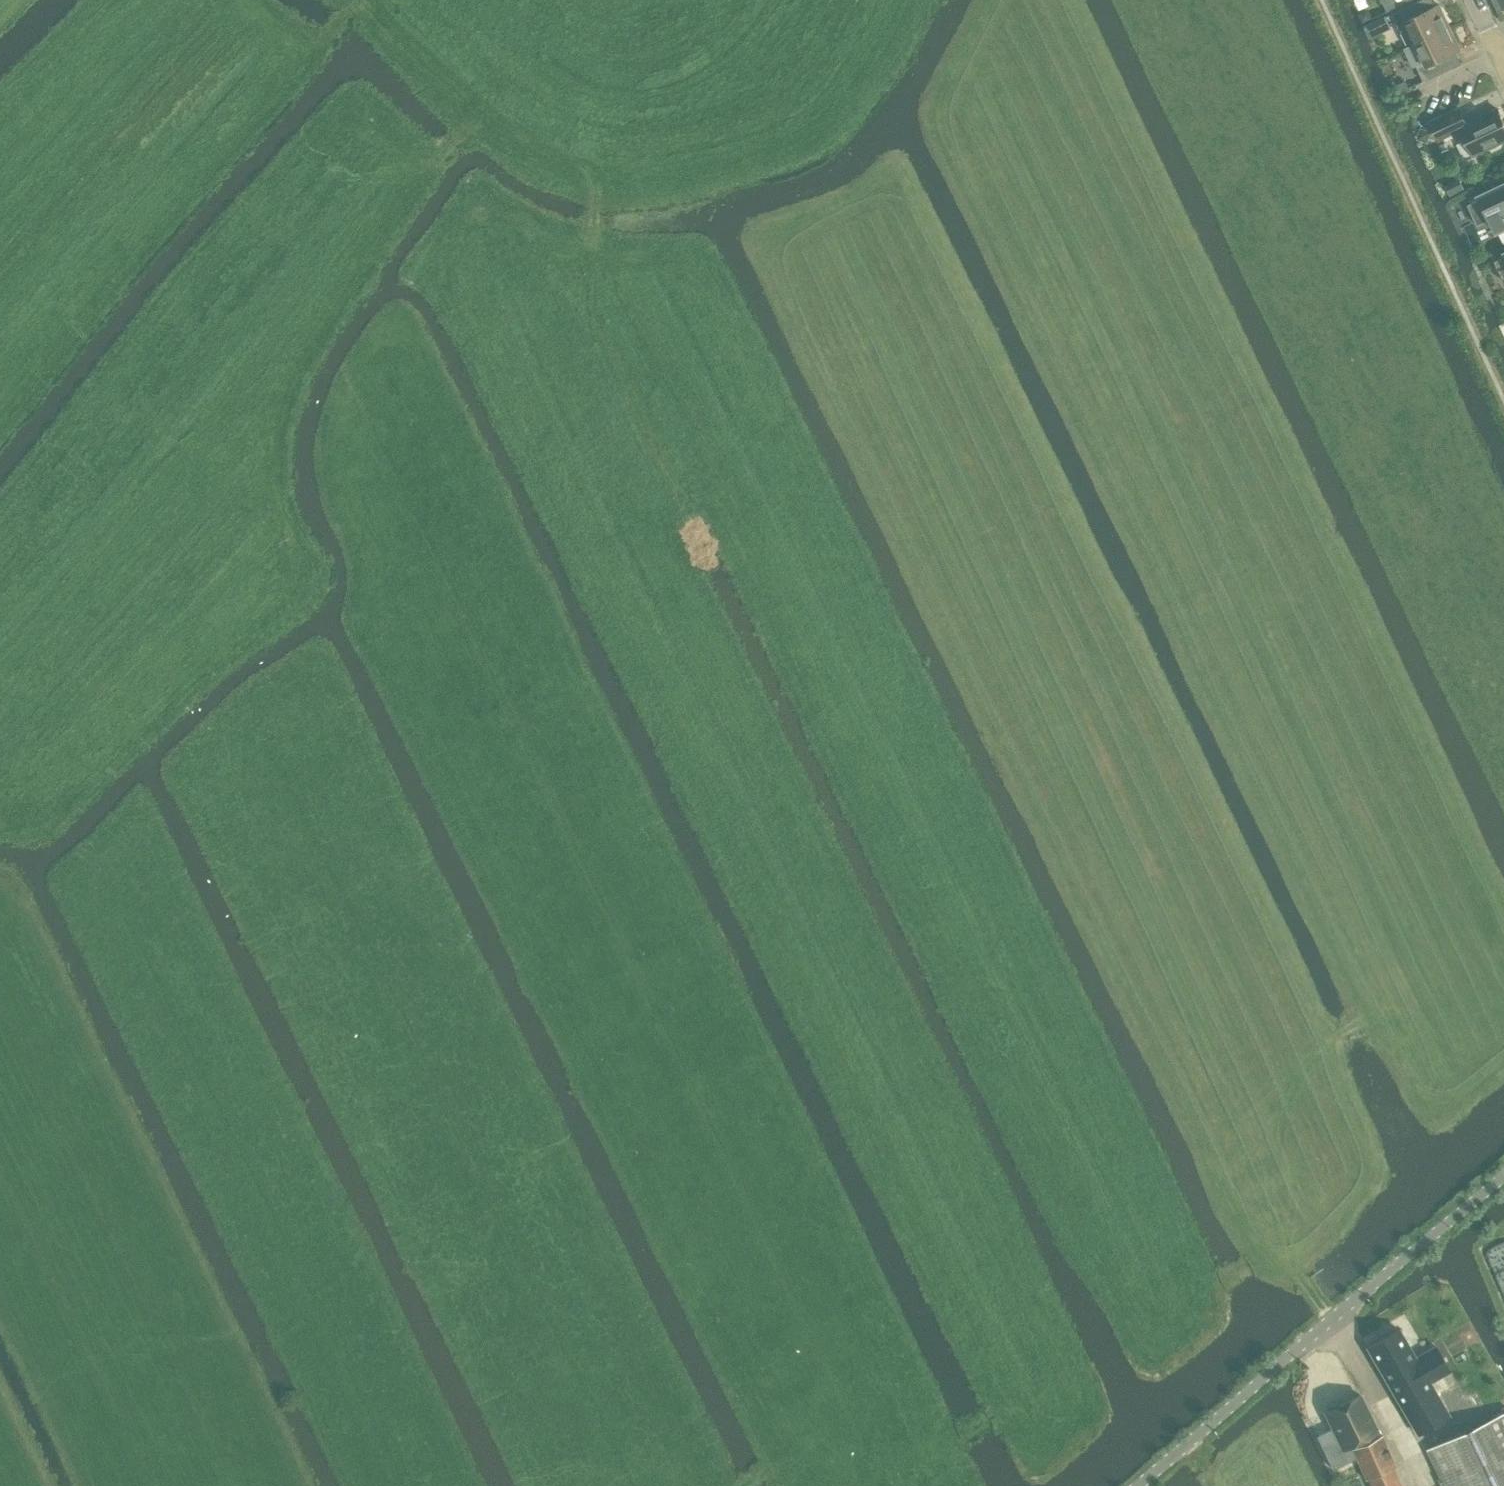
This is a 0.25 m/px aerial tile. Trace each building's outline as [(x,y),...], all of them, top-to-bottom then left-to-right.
[(1388,11),(1397,6),(1409,0),(1383,0),(1388,11)] [(1394,13),(1401,28),(1409,46),(1417,43),(1451,26),(1440,4),(1426,11),(1421,0),(1420,0),(1394,13)] [(1495,3),(1499,11),(1503,9),(1503,0),(1500,0),(1495,3)] [(1365,25),(1375,20),(1372,15),(1364,11),(1359,14),(1365,25)] [(1386,15),(1379,18),(1385,31),(1392,28),(1386,15)] [(1409,46),(1405,48),(1414,66),(1418,64),(1425,80),(1452,67),(1447,55),(1461,49),(1451,26),(1417,43),(1409,46)] [(1461,108),(1432,121),(1440,138),(1450,133),(1466,138),(1474,154),(1503,139),(1503,120),(1499,108),(1468,123),(1461,108)] [(1420,126),(1416,138),(1428,142),(1432,130),(1420,126)] [(1503,242),(1503,184),(1479,196),(1480,198),(1469,204),(1478,224),(1491,218),(1498,231),(1499,230),(1503,242)] [(1503,278),(1503,256),(1495,260),(1503,278)] [(1367,1346),(1417,1433),(1449,1415),(1430,1382),(1449,1371),(1435,1346),(1416,1358),(1399,1328),(1367,1346)] [(1361,1395),(1341,1404),(1337,1403),(1331,1406),(1330,1409),(1326,1411),(1339,1437),(1323,1445),(1334,1468),(1357,1457),(1367,1479),(1369,1478),(1373,1485),(1402,1485),(1394,1468),(1397,1467),(1383,1435),(1378,1437),(1376,1433),(1379,1431),(1361,1395)] [(1426,1449),(1445,1485),(1503,1485),(1503,1411),(1426,1449)]
